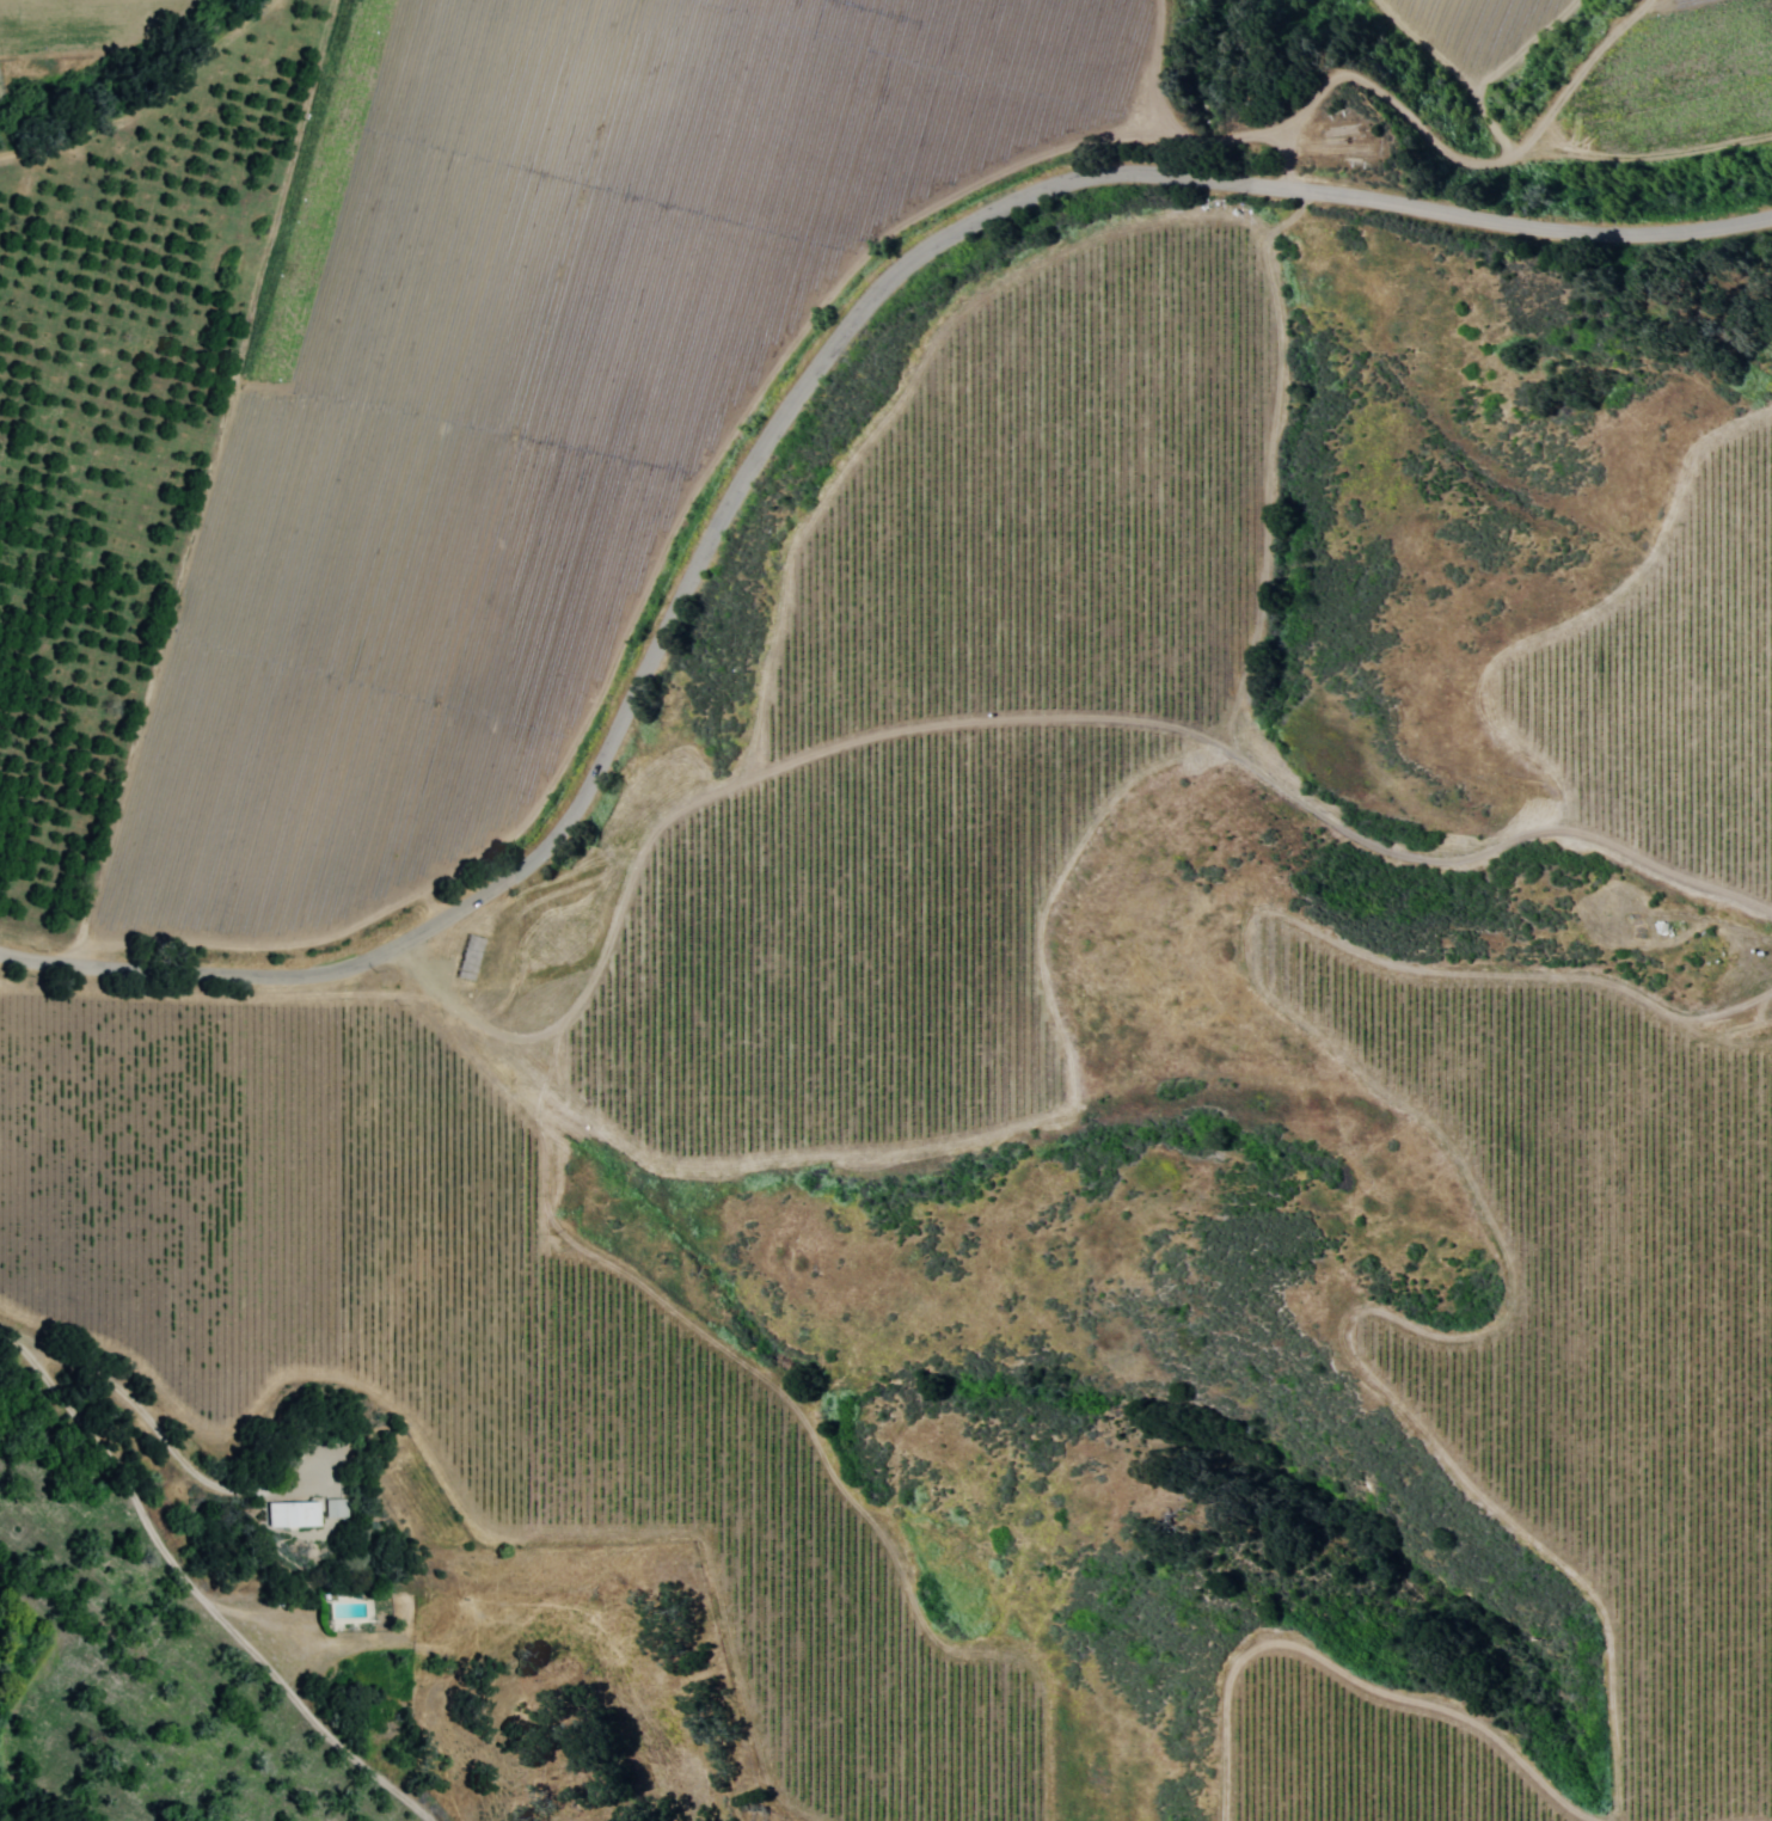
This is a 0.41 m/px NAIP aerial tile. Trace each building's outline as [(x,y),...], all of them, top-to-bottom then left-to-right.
[(325,1517),(346,1516),(345,1497),(324,1498),(325,1517)] [(267,1526),(319,1525),(318,1500),(266,1501),(267,1526)]
